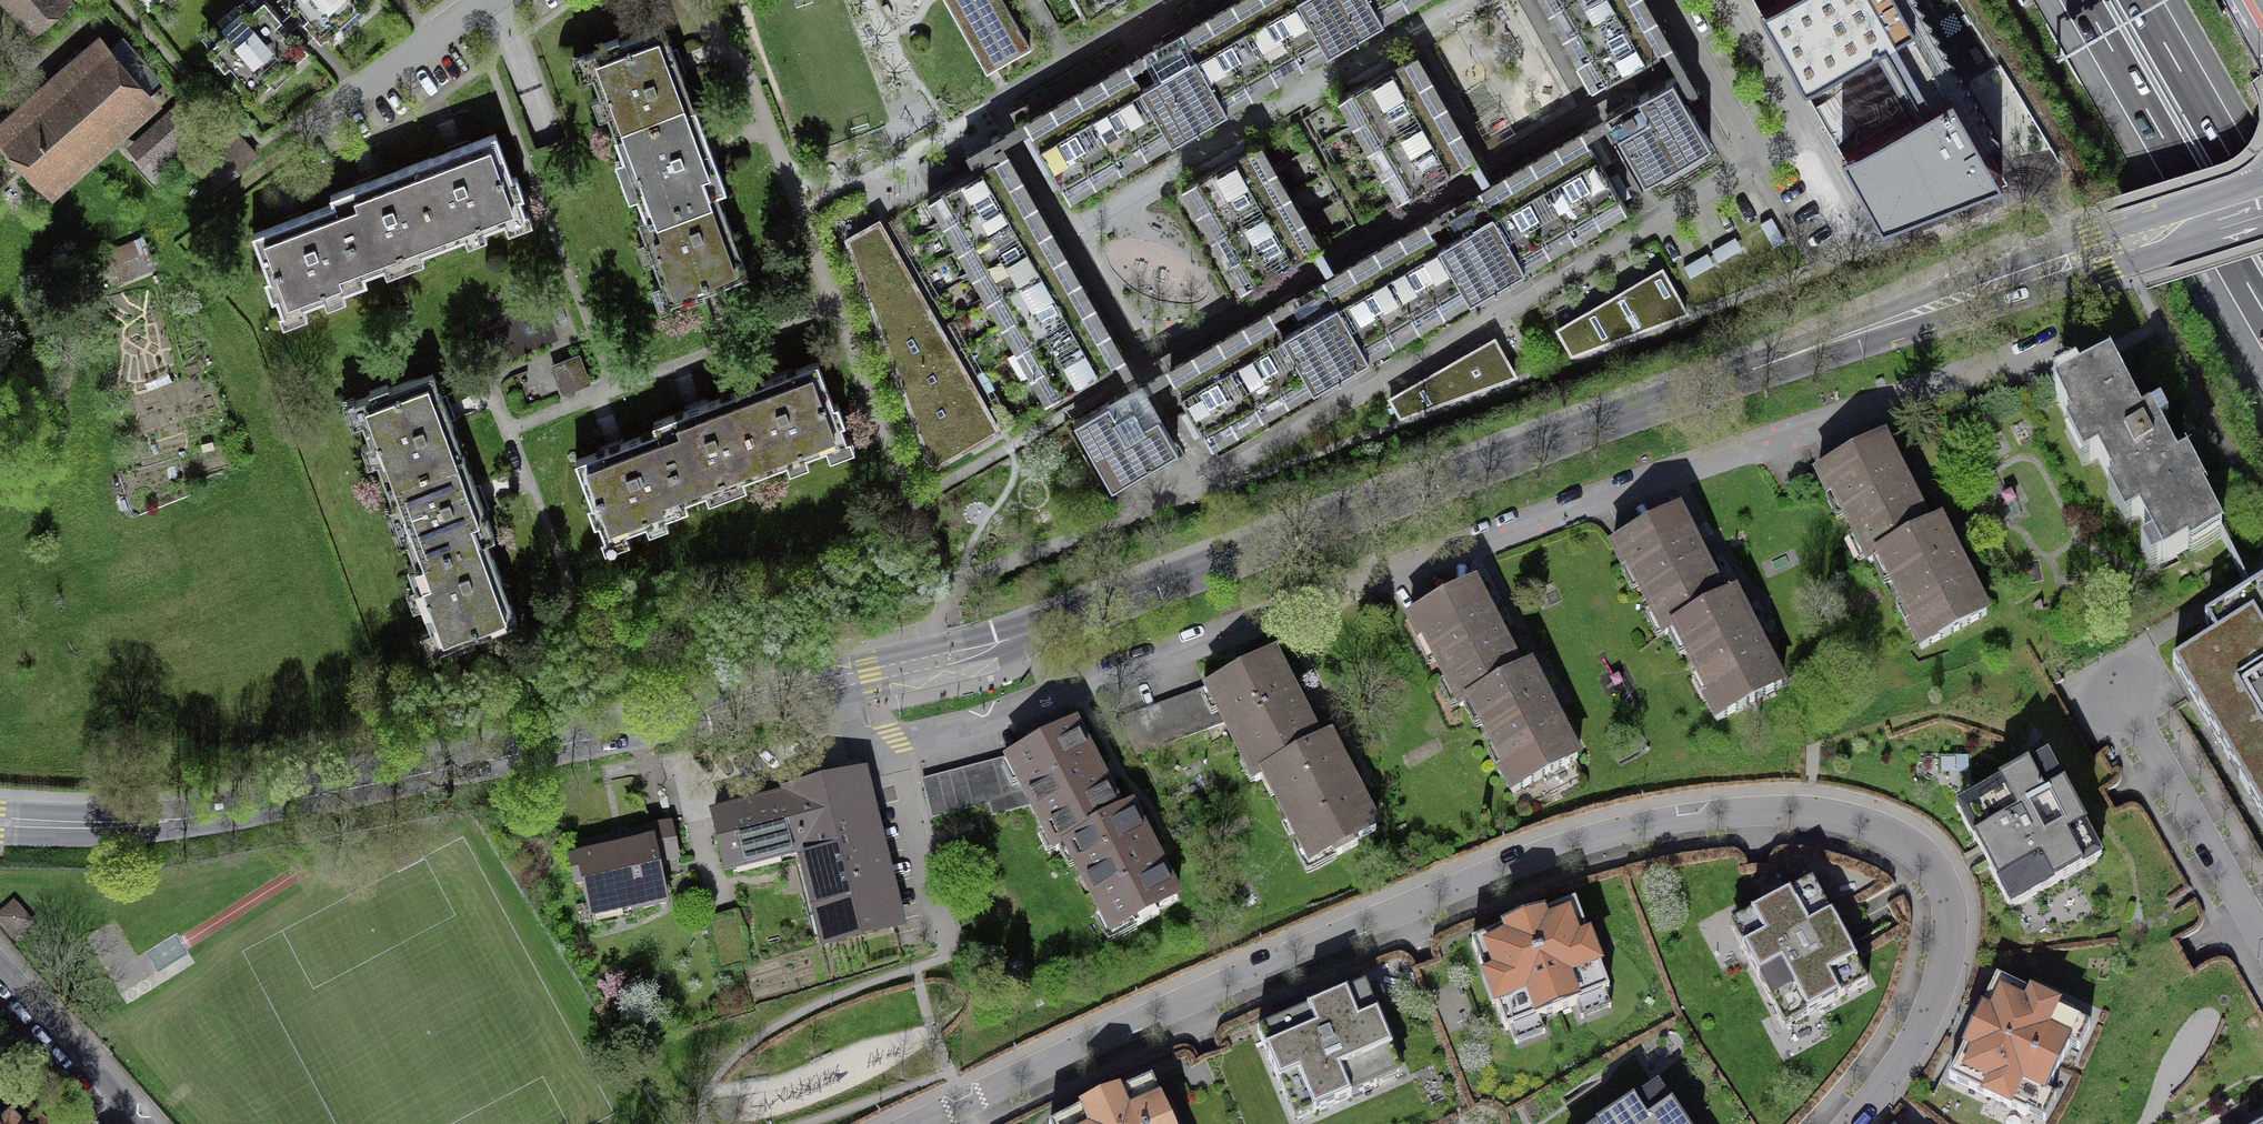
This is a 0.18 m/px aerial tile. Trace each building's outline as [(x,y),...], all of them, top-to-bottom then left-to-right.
[(17,4),(31,20),(55,0),(14,0),(17,4)] [(208,47),(225,68),(230,63),(239,73),(234,78),(252,98),(270,81),(275,87),(285,78),(294,70),(290,65),(309,48),(291,28),(286,32),(278,22),(282,18),(267,0),(262,0),(246,14),(237,4),(218,21),(227,31),(208,47)] [(295,7),(299,3),(308,13),(304,17),(321,37),(340,21),(345,26),(354,17),(364,9),(359,4),(363,0),(289,0),(295,7)] [(986,70),(1008,57),(1030,45),(1004,0),(945,0),(986,70)] [(998,134),(1004,143),(1030,128),(1070,198),(1198,126),(1350,39),(1418,0),(1233,0),(1156,44),(998,134)] [(1089,15),(1115,0),(1080,0),(1089,15)] [(1606,81),(1664,49),(1679,75),(1690,94),(1701,88),(1650,0),(1559,0),(1606,81)] [(1773,7),(1817,84),(1886,44),(1926,114),(1857,153),(1895,220),(2014,174),(1998,147),(2012,131),(2000,123),(2005,118),(1993,110),(1997,105),(1986,98),(1990,93),(1978,85),(1982,80),(1971,72),(1975,67),(1964,59),(1968,54),(1956,46),(1960,41),(1949,33),(1953,28),(1941,20),(1946,15),(1934,7),(1938,3),(1935,0),(1785,0),(1773,7)] [(898,1),(885,8),(891,17),(896,27),(908,20),(898,1)] [(616,136),(694,107),(679,66),(664,26),(620,42),(618,37),(600,44),(602,49),(585,55),(616,136)] [(53,91),(4,133),(50,185),(147,101),(101,48),(53,91)] [(1470,158),(1486,185),(1495,179),(1420,50),(1339,97),(1397,200),(1435,178),(1470,158)] [(1328,275),(1140,382),(1148,395),(1173,381),(1211,447),(1630,209),(1609,173),(1589,139),(1615,124),(1646,179),(1716,140),(1698,108),(1690,94),(1679,75),(1495,179),(1486,185),(1338,269),(1328,275)] [(181,111),(134,153),(142,162),(178,129),(199,152),(195,156),(222,184),(256,156),(229,126),(217,136),(188,105),(181,111)] [(695,107),(694,107),(616,136),(615,137),(645,217),(646,217),(647,218),(717,192),(726,189),(710,148),(695,107)] [(1131,387),(1140,382),(1071,262),(1004,143),(998,134),(965,152),(975,170),(929,196),(1046,402),(1059,394),(1060,395),(1117,362),(1131,387)] [(454,150),(414,165),(443,244),(524,213),(518,196),(522,195),(515,177),(511,178),(495,135),(454,150)] [(1328,275),(1338,269),(1323,243),(1263,141),(1181,188),(1242,292),(1277,271),(1314,250),(1328,275)] [(332,196),(334,204),(335,204),(362,274),(363,274),(443,244),(414,165),(373,181),(332,196)] [(646,217),(645,217),(638,219),(669,302),(685,296),(687,301),(705,294),(703,289),(747,273),(732,233),(717,192),(647,218),(646,217)] [(335,204),(334,204),(292,220),(254,234),(270,278),(266,279),(273,297),(277,296),(283,312),(366,281),(363,274),(362,274),(335,204)] [(879,223),(849,240),(891,351),(934,465),(997,429),(879,223)] [(146,238),(115,250),(127,279),(158,267),(146,238)] [(1612,297),(1559,327),(1573,354),(1691,312),(1665,267),(1612,297)] [(1443,367),(1391,397),(1400,414),(1517,372),(1497,337),(1443,367)] [(579,353),(551,365),(562,393),(591,382),(579,353)] [(776,376),(736,391),(765,469),(846,439),(840,423),(845,421),(838,403),(833,405),(817,361),(776,376)] [(2109,368),(2056,395),(2073,429),(2068,432),(2088,468),(2100,462),(2116,491),(2111,495),(2130,529),(2143,522),(2156,546),(2144,552),(2156,574),(2194,554),(2196,559),(2224,544),(2201,499),(2203,498),(2186,466),(2176,471),(2159,437),(2169,432),(2160,416),(2140,427),(2136,420),(2109,368)] [(385,482),(464,453),(448,412),(433,372),(389,388),(388,384),(370,391),(371,395),(355,401),(385,482)] [(1148,395),(1140,382),(1131,387),(1075,419),(1074,419),(1112,486),(1178,448),(1163,421),(1148,395)] [(695,407),(655,422),(687,508),(688,507),(685,499),(765,469),(736,391),(695,407)] [(687,508),(655,422),(653,422),(656,430),(616,445),(576,460),(592,504),(588,505),(595,524),(599,522),(605,538),(687,508)] [(1870,563),(1939,527),(1938,526),(1929,531),(1906,487),(1882,443),(1818,477),(1829,497),(1834,495),(1870,563)] [(408,565),(408,566),(494,534),(479,494),(464,453),(385,482),(416,563),(408,565)] [(1665,635),(1734,599),(1733,598),(1724,603),(1701,559),(1677,515),(1613,550),(1624,570),(1629,567),(1665,635)] [(1939,527),(1870,563),(1871,564),(1880,558),(1916,626),(1911,629),(1922,649),(1986,615),(1962,570),(1939,527)] [(494,535),(494,534),(408,566),(439,648),(455,642),(456,646),(475,639),(473,635),(517,619),(502,579),(487,538),(494,535)] [(1461,707),(1529,671),(1529,670),(1520,675),(1497,631),(1473,588),(1410,622),(1420,642),(1427,639),(1432,648),(1430,649),(1461,707)] [(1734,599),(1665,635),(1666,636),(1675,631),(1711,698),(1706,701),(1717,721),(1781,687),(1757,642),(1734,599)] [(2196,641),(2203,653),(2169,672),(2262,834),(2262,602),(2196,641)] [(1329,741),(1319,746),(1297,703),(1272,658),(1254,668),(1250,665),(1239,671),(1227,677),(1229,682),(1209,692),(1121,724),(1138,755),(1225,723),(1246,761),(1250,758),(1260,776),(1254,779),(1255,781),(1329,742),(1329,741)] [(1553,715),(1529,671),(1461,707),(1461,708),(1472,703),(1508,770),(1502,773),(1513,793),(1577,759),(1553,715)] [(1130,811),(1120,816),(1097,772),(1074,729),(1054,739),(1051,735),(1027,747),(1029,752),(1009,762),(924,785),(932,818),(1026,794),(1056,851),(1130,812),(1130,811)] [(1329,742),(1255,781),(1256,782),(1271,774),(1281,792),(1276,795),(1313,864),(1376,830),(1353,786),(1329,742)] [(1976,793),(1987,813),(1968,823),(1987,859),(2005,893),(2024,884),(2035,904),(2106,866),(2047,756),(1976,793)] [(824,789),(713,817),(727,871),(803,851),(826,941),(894,924),(858,781),(824,789)] [(1154,856),(1130,812),(1056,851),(1057,852),(1067,847),(1113,934),(1133,924),(1136,928),(1159,915),(1157,911),(1177,900),(1154,856)] [(580,860),(571,862),(576,884),(584,882),(590,910),(631,901),(633,910),(666,903),(661,879),(681,875),(670,827),(621,838),(578,847),(580,860)] [(1758,909),(1770,933),(1753,942),(1790,1011),(1815,999),(1824,1016),(1882,985),(1852,930),(1823,874),(1758,909)] [(1508,933),(1469,948),(1483,984),(1489,982),(1498,1004),(1492,1006),(1502,1034),(1624,988),(1613,960),(1607,962),(1599,940),(1604,938),(1590,902),(1552,917),(1551,915),(1529,923),(1507,932),(1508,933)] [(29,923),(13,905),(0,917),(0,919),(7,927),(14,936),(29,923)] [(1970,1048),(1954,1084),(1992,1101),(1993,1099),(2012,1108),(2011,1109),(2031,1118),(2042,1092),(2053,1097),(2079,1039),(2068,1034),(2080,1008),(2061,1000),(2060,1001),(2041,993),(2042,991),(2004,974),(1987,1010),(1986,1010),(1978,1028),(1969,1047),(1970,1048)] [(1318,1009),(1260,1032),(1285,1091),(1304,1083),(1316,1111),(1384,1082),(1376,1063),(1404,1051),(1376,984),(1318,1009)] [(1060,1123),(1172,1123),(1165,1109),(1170,1107),(1157,1079),(1118,1097),(1118,1095),(1099,1104),(1080,1113),(1080,1114),(1060,1123)] [(1679,1098),(1655,1114),(1648,1104),(1619,1123),(1696,1123),(1679,1098)] [(36,1115),(28,1123),(26,1121),(20,1120),(16,1123),(45,1123),(36,1115)]
